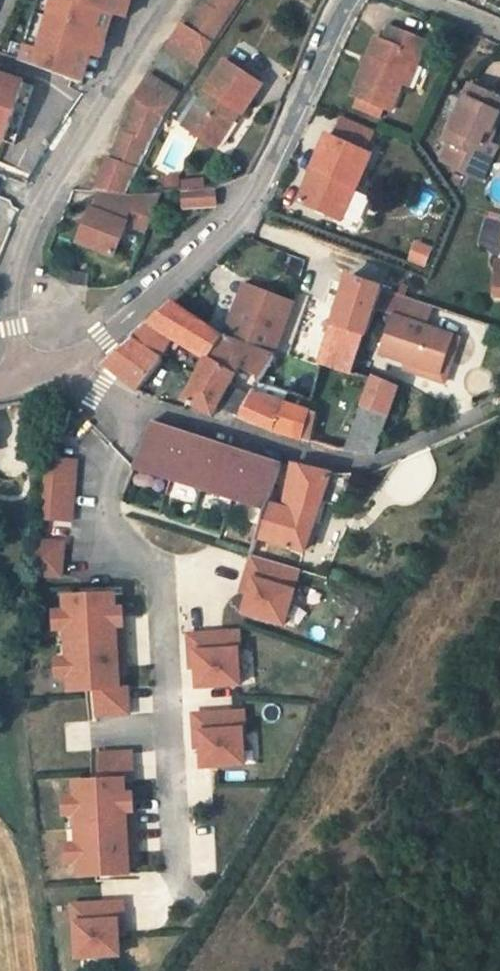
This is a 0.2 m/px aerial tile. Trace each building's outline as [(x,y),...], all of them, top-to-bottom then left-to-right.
[(15,63),(77,84),(85,55),(106,61),(111,44),(104,42),(112,15),(58,0),(46,0),(15,63)] [(112,15),(119,17),(131,21),(137,0),(58,0),(112,15)] [(194,66),(240,0),(212,0),(207,7),(203,5),(187,29),(180,24),(165,47),(194,66)] [(119,17),(112,15),(104,42),(111,44),(119,17)] [(390,108),(401,81),(414,51),(421,54),(428,40),(390,25),(383,39),(376,36),(351,92),(390,108)] [(421,54),(414,51),(401,81),(408,84),(421,54)] [(225,64),(193,111),(199,115),(188,131),(215,150),(235,121),(231,119),(235,114),(239,117),(258,87),(225,64)] [(102,158),(90,191),(100,192),(121,194),(177,96),(144,75),(128,100),(133,104),(120,134),(116,132),(105,159),(102,158)] [(0,79),(0,146),(16,152),(33,90),(0,79)] [(486,155),(495,133),(499,121),(499,94),(470,82),(445,138),(450,140),(461,145),(486,155)] [(188,131),(199,115),(193,111),(182,127),(188,131)] [(495,133),(486,155),(461,145),(456,159),(497,175),(499,169),(499,135),(495,133)] [(359,188),(373,151),(328,135),(302,205),(339,220),(352,186),(359,188)] [(461,145),(450,140),(444,154),(455,159),(461,145)] [(182,192),(181,177),(163,178),(164,193),(182,192)] [(184,209),(210,207),(208,190),(183,192),(184,209)] [(143,233),(159,194),(127,195),(121,194),(100,192),(91,219),(86,217),(78,243),(114,255),(124,225),(143,233)] [(345,220),(357,226),(370,199),(358,193),(345,220)] [(415,245),(409,260),(424,265),(430,250),(415,245)] [(83,287),(85,275),(68,272),(66,283),(83,287)] [(323,364),(353,374),(375,307),(381,288),(348,277),(321,364),(323,364)] [(222,337),(275,354),(293,302),(242,284),(222,337)] [(400,294),(381,288),(375,307),(394,314),(400,294)] [(431,305),(400,294),(394,314),(381,351),(402,358),(412,361),(410,368),(436,377),(451,333),(424,324),(431,305)] [(155,317),(129,339),(161,357),(172,340),(210,360),(221,337),(172,305),(171,303),(155,317)] [(213,414),(216,408),(238,369),(260,378),(258,381),(263,384),(276,355),(275,354),(222,337),(221,337),(210,360),(199,377),(183,399),(213,414)] [(100,363),(137,391),(164,358),(161,357),(129,339),(100,363)] [(402,358),(400,365),(410,368),(412,361),(402,358)] [(372,381),(360,403),(387,420),(397,391),(372,381)] [(253,390),(237,416),(277,434),(301,441),(309,412),(253,390)] [(332,450),(375,456),(387,420),(360,403),(332,450)] [(172,426),(151,424),(133,471),(263,516),(267,505),(280,463),(258,457),(227,446),(197,433),(192,432),(172,426)] [(81,460),(52,456),(48,483),(47,517),(76,520),(81,460)] [(292,466),(279,509),(267,505),(263,516),(256,538),(301,554),(318,505),(338,511),(349,476),(338,477),(292,466)] [(72,538),(42,535),(39,568),(68,570),(72,538)] [(297,567),(251,554),(244,575),(253,577),(243,611),(283,621),(293,588),(291,587),(297,567)] [(108,589),(76,589),(76,597),(108,597),(108,589)] [(76,597),(58,597),(58,612),(65,612),(65,629),(58,629),(58,644),(116,644),(116,628),(108,628),(108,611),(108,597),(76,597)] [(65,629),(65,612),(58,612),(50,612),(50,629),(58,629),(65,629)] [(241,629),(191,631),(192,649),(198,649),(199,683),(241,681),(240,647),(242,647),(241,629)] [(116,644),(58,644),(58,659),(65,659),(65,675),(58,675),(58,690),(75,690),(82,690),(82,687),(90,687),(90,715),(83,715),(83,718),(116,718),(116,691),(108,691),(108,676),(108,660),(116,660),(116,644)] [(65,675),(65,659),(58,659),(50,659),(50,676),(58,675),(65,675)] [(82,690),(75,690),(75,718),(83,718),(83,715),(90,715),(90,687),(82,687),(82,690)] [(245,711),(195,713),(196,732),(202,732),(203,765),(245,764),(243,729),(246,729),(245,711)] [(96,757),(83,757),(83,778),(75,778),(71,779),(71,785),(58,785),(58,800),(58,817),(58,843),(116,841),(116,824),(130,823),(130,807),(122,808),(122,776),(129,776),(128,749),(95,750),(96,757)] [(116,841),(58,843),(58,847),(58,864),(58,879),(76,879),(108,879),(108,863),(108,847),(116,847),(116,841)] [(117,903),(69,906),(70,927),(69,927),(70,962),(112,960),(110,925),(118,925),(117,903)]
